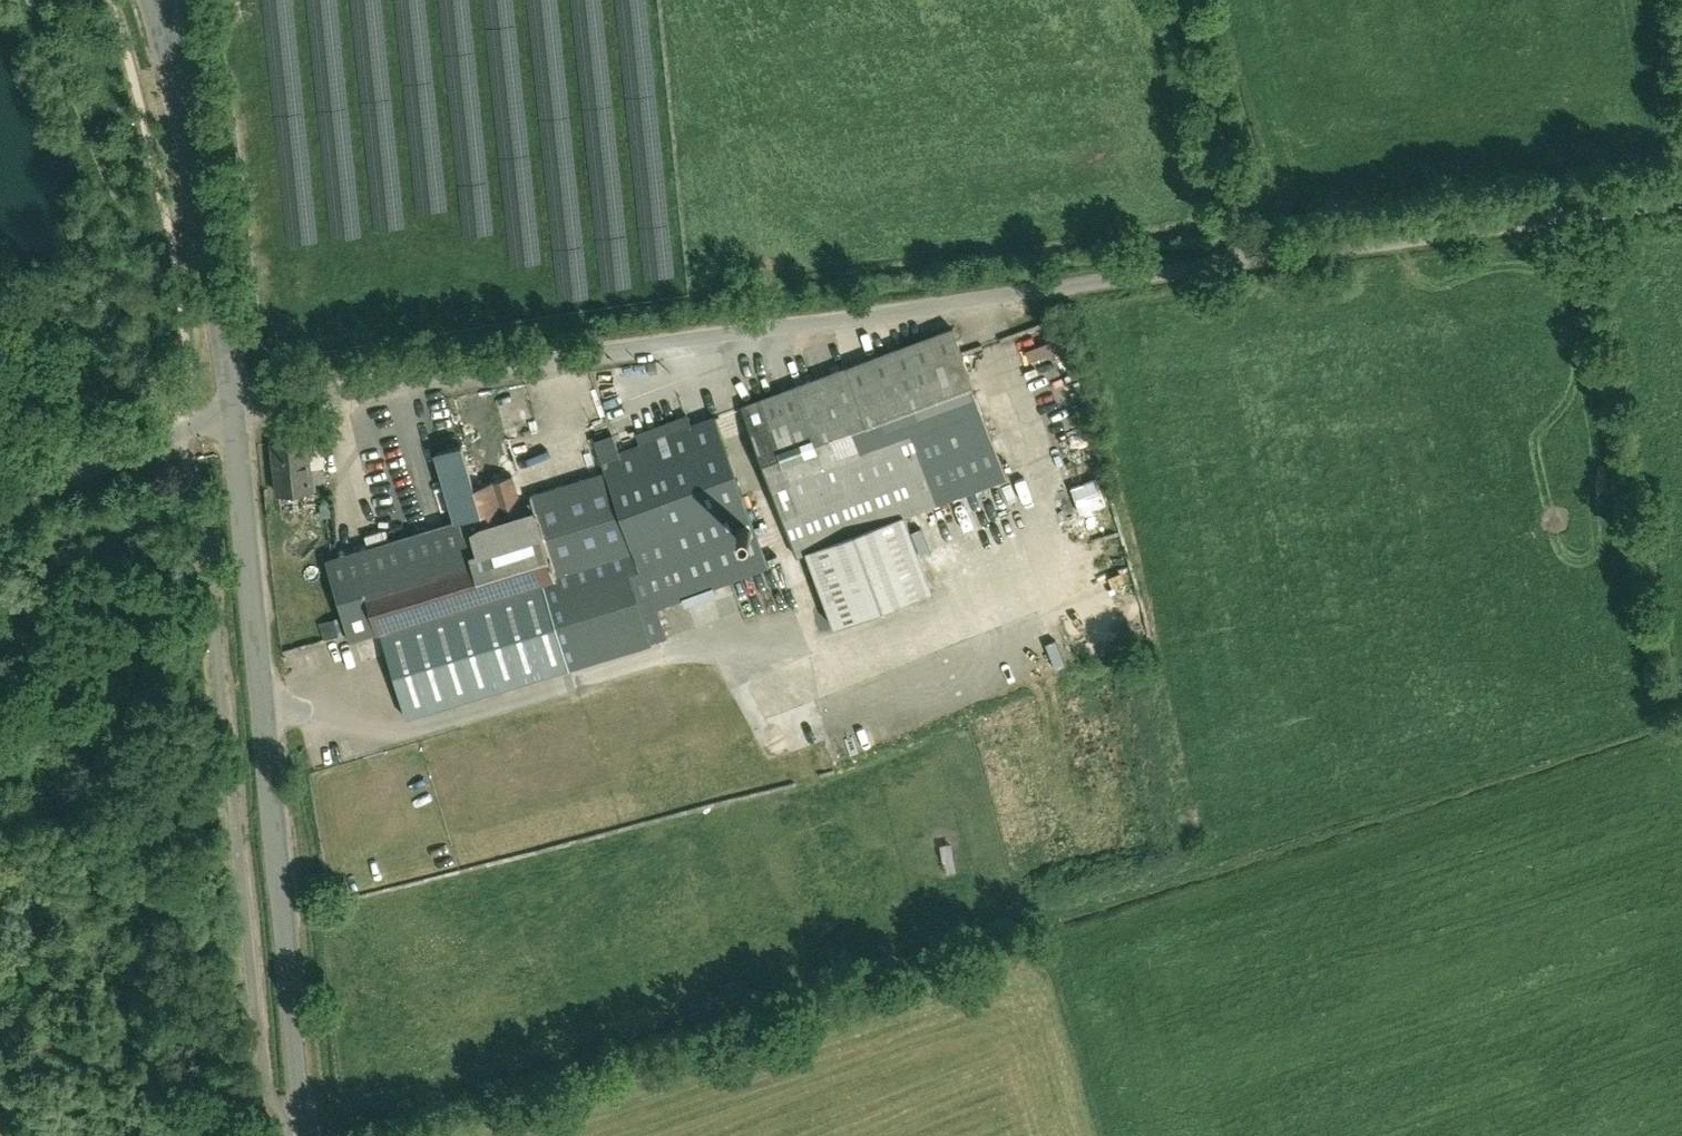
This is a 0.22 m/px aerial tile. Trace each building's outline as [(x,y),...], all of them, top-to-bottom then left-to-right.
[(614,471),(663,605),(815,550),(916,513),(1015,477),(961,327),(701,422),(698,413),(644,432),(648,441),(627,448),(621,432),(602,439),(614,471)] [(318,433),(279,439),(286,491),(326,486),(318,433)] [(413,717),(673,638),(663,605),(614,471),(538,495),(530,468),(486,482),(473,439),(441,449),(462,517),(336,556),(361,639),(387,632),(413,717)] [(1100,458),(1083,465),(1099,506),(1124,497),(1107,455),(1100,458)] [(916,513),(815,550),(843,627),(945,590),(916,513)]
